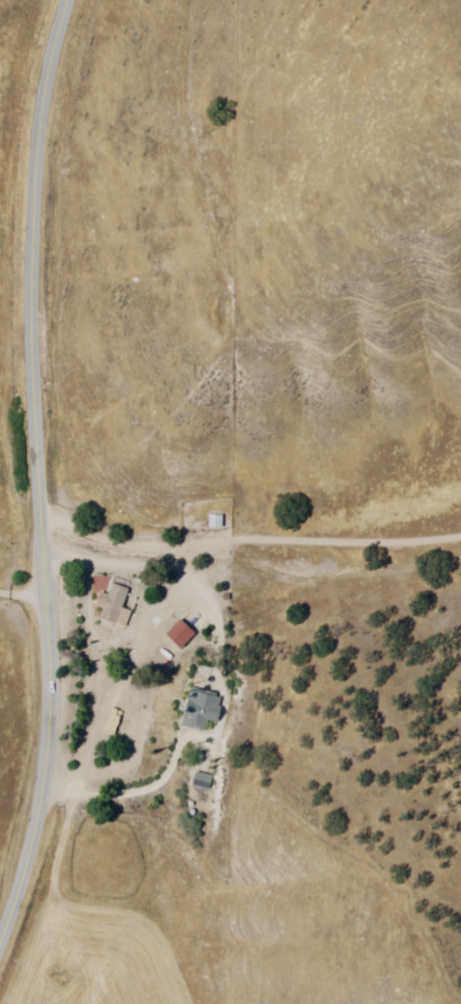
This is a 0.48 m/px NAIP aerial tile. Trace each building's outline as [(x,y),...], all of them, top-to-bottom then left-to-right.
[(199,526),(213,527),(213,515),(200,514),(199,526)] [(101,589),(110,592),(115,581),(131,587),(118,621),(102,615),(105,606),(96,602),(101,589)] [(181,617),(196,632),(183,646),(167,631),(181,617)] [(194,684),(183,721),(209,729),(212,720),(219,722),(223,705),(218,704),(221,692),(194,684)] [(193,784),(198,771),(212,776),(207,789),(193,784)]
